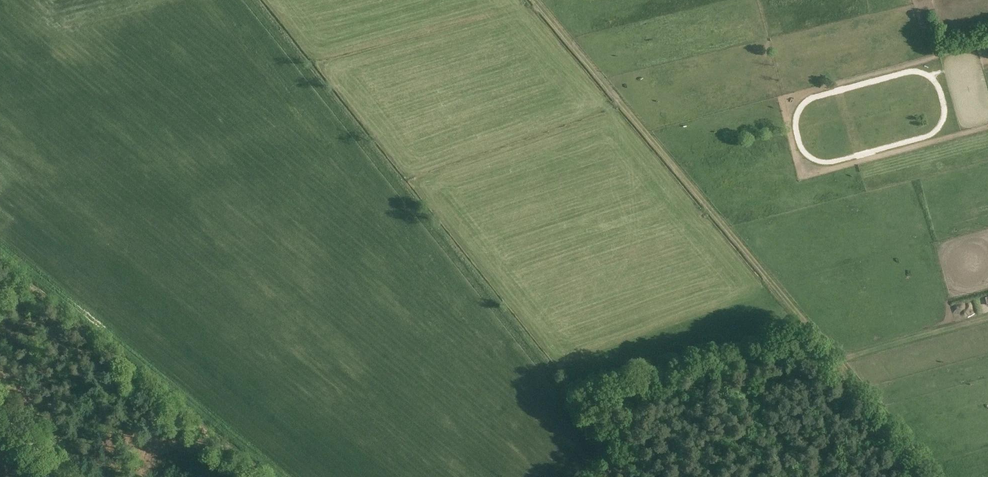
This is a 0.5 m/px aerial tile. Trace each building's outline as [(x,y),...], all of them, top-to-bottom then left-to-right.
[(968,70),(959,72),(961,78),(969,76),(968,70)]
